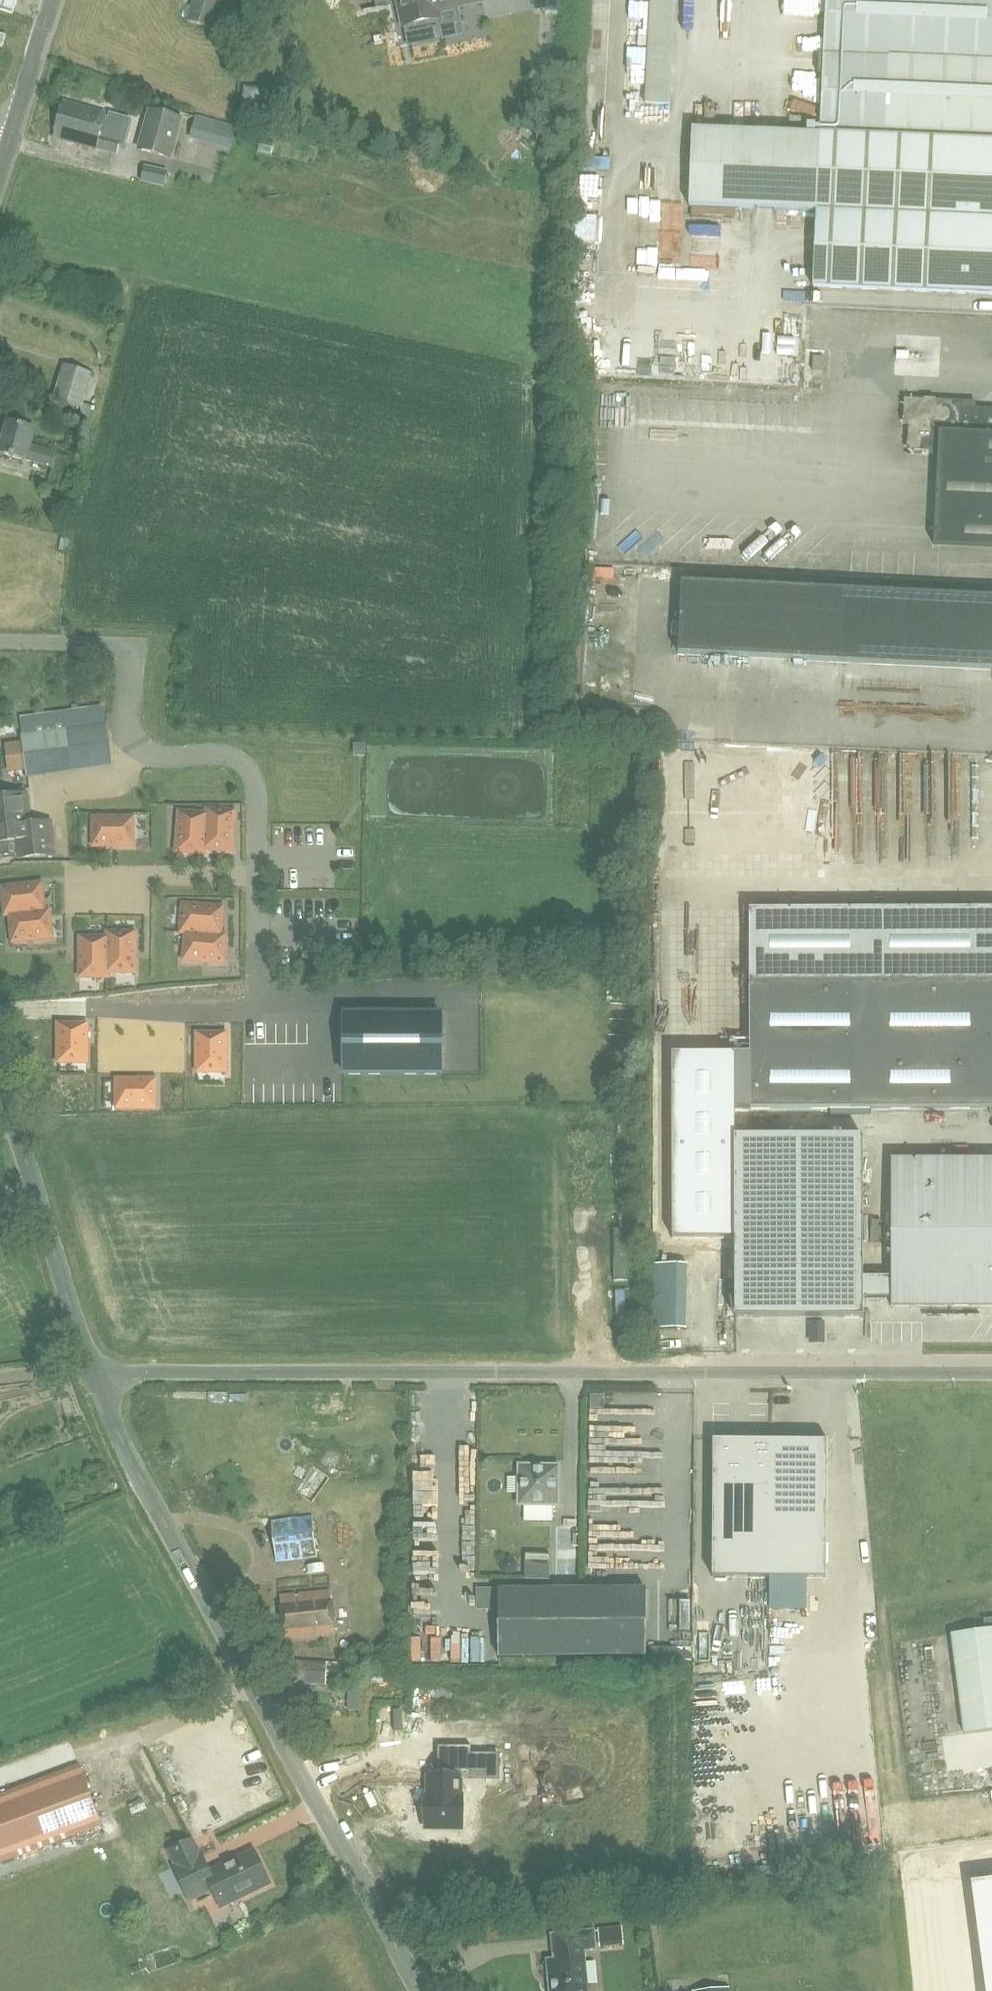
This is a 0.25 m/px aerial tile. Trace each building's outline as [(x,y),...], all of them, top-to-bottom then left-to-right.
[(13,14),(17,0),(0,0),(0,10),(13,14)] [(221,0),(194,0),(187,21),(211,29),(221,0)] [(483,0),(397,0),(402,26),(444,17),(442,11),(483,2),(483,0)] [(676,0),(650,0),(645,103),(671,105),(676,0)] [(820,133),(692,129),(690,208),(817,212),(814,286),(991,295),(991,0),(827,0),(820,133)] [(65,102),(55,138),(95,150),(95,149),(116,154),(120,140),(124,124),(127,125),(129,120),(110,114),(109,117),(105,117),(105,113),(65,102)] [(170,157),(181,119),(150,111),(139,149),(170,157)] [(164,187),(168,171),(144,165),(141,182),(164,187)] [(823,372),(824,358),(814,357),(813,371),(823,372)] [(95,412),(96,408),(83,404),(92,374),(65,366),(55,400),(81,408),(79,415),(89,418),(91,411),(95,412)] [(975,409),(975,402),(935,401),(936,399),(910,397),(902,404),(902,419),(904,419),(909,425),(908,443),(906,443),(906,444),(907,444),(913,450),(912,452),(914,452),(914,450),(929,450),(937,460),(938,460),(934,544),(991,547),(991,410),(975,409)] [(8,422),(0,449),(0,453),(26,460),(26,459),(53,467),(48,485),(68,491),(77,461),(57,456),(58,453),(30,445),(35,429),(8,422)] [(679,655),(798,660),(795,732),(991,741),(991,598),(842,591),(682,583),(679,655)] [(20,718),(22,736),(20,736),(25,776),(68,770),(63,730),(106,725),(104,706),(20,718)] [(14,727),(13,717),(0,719),(0,729),(14,727)] [(63,730),(68,770),(111,764),(106,725),(63,730)] [(366,745),(354,744),(354,752),(366,753),(366,745)] [(0,797),(0,860),(33,856),(29,824),(26,794),(0,797)] [(207,810),(207,815),(204,850),(205,850),(232,852),(235,812),(207,810)] [(204,850),(207,815),(179,813),(176,852),(205,854),(205,850),(204,850)] [(93,818),(93,847),(133,847),(133,818),(93,818)] [(44,911),(42,884),(2,888),(5,916),(10,915),(44,911)] [(183,905),(181,933),(186,934),(186,933),(221,936),(221,935),(223,908),(183,905)] [(672,1239),(735,1239),(735,1137),(735,1109),(751,1109),(849,1110),(988,1109),(988,1113),(991,1113),(991,909),(750,910),(750,1053),(672,1053),(672,1239)] [(49,910),(44,911),(10,915),(13,943),(52,938),(49,910)] [(107,933),(107,938),(108,938),(107,973),(108,973),(135,973),(135,933),(107,933)] [(226,935),(221,935),(221,936),(186,933),(186,934),(184,961),(224,964),(226,935)] [(107,973),(108,938),(107,938),(80,938),(80,978),(108,978),(108,973),(107,973)] [(442,1014),(344,1014),(344,1076),(442,1076),(442,1014)] [(87,1022),(56,1021),(53,1062),(85,1063),(87,1022)] [(222,1027),(190,1024),(187,1064),(219,1066),(222,1027)] [(149,1073),(109,1070),(106,1102),(146,1106),(149,1073)] [(735,1239),(735,1319),(863,1319),(863,1299),(891,1299),(891,1277),(863,1277),(863,1137),(735,1137),(735,1239)] [(991,1210),(991,1160),(891,1160),(891,1210),(991,1210)] [(991,1257),(991,1210),(891,1210),(891,1258),(991,1257)] [(991,1306),(991,1257),(891,1258),(891,1277),(891,1299),(891,1306),(991,1306)] [(685,1329),(687,1265),(654,1264),(653,1329),(685,1329)] [(826,1578),(827,1442),(713,1441),(712,1577),(826,1578)] [(558,1506),(559,1466),(519,1465),(518,1505),(558,1506)] [(430,1516),(429,1494),(416,1495),(417,1516),(430,1516)] [(277,1562),(317,1556),(312,1516),(272,1521),(277,1562)] [(525,1567),(525,1582),(549,1582),(550,1568),(525,1567)] [(806,1595),(807,1585),(779,1583),(779,1593),(806,1595)] [(645,1588),(499,1589),(499,1657),(646,1656),(645,1588)] [(496,1611),(496,1590),(477,1589),(476,1610),(496,1611)] [(284,1636),(335,1631),(331,1593),(280,1598),(284,1636)] [(988,1620),(989,1631),(953,1635),(966,1734),(991,1731),(991,1619),(988,1620)] [(691,1661),(691,1649),(652,1648),(652,1660),(691,1661)] [(348,1674),(348,1664),(326,1663),(280,1661),(279,1682),(326,1683),(326,1674),(348,1674)] [(360,1687),(348,1687),(348,1699),(360,1699),(360,1687)] [(421,1692),(420,1705),(439,1705),(440,1693),(421,1692)] [(426,1795),(425,1829),(462,1830),(462,1796),(461,1796),(462,1779),(471,1779),(472,1746),(444,1746),(444,1777),(438,1777),(428,1777),(427,1795),(426,1795)] [(101,1825),(78,1765),(0,1794),(0,1863),(101,1825)] [(198,1858),(191,1843),(171,1853),(178,1869),(175,1871),(189,1900),(214,1889),(222,1907),(269,1885),(254,1852),(207,1874),(199,1857),(198,1858)] [(970,1883),(985,1990),(991,1990),(991,1880),(970,1883)] [(213,1916),(221,1933),(247,1920),(238,1904),(213,1916)] [(620,1927),(612,1928),(613,1942),(621,1941),(620,1927)] [(571,1934),(554,1935),(555,1951),(556,1960),(548,1961),(550,1980),(551,1980),(552,1989),(551,1989),(551,1990),(584,1990),(587,1988),(583,1949),(595,1948),(594,1932),(571,1934)]
